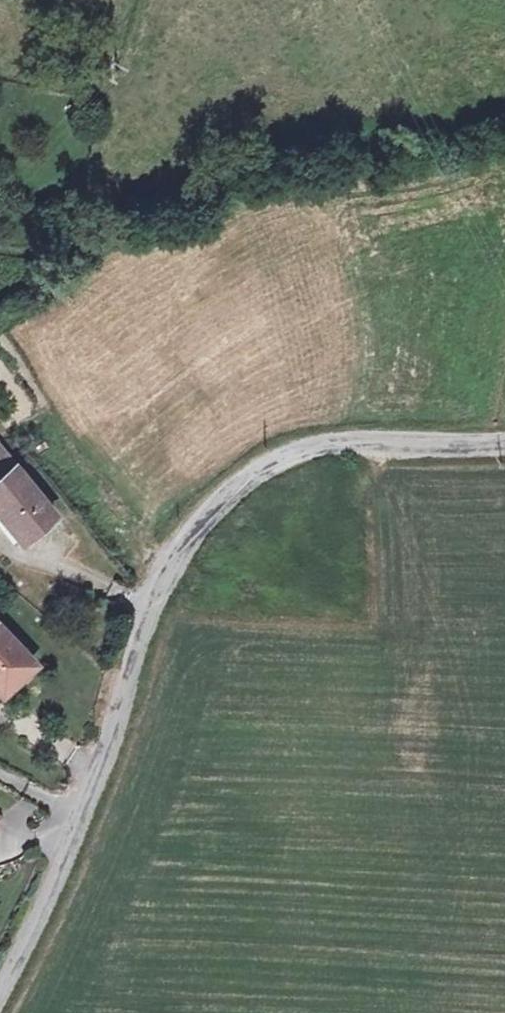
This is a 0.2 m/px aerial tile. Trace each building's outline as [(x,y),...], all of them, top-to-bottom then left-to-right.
[(15,464),(0,446),(0,476),(15,464)] [(0,476),(0,512),(22,539),(54,513),(15,464),(0,476)] [(2,692),(32,664),(0,630),(0,690),(2,692)]
